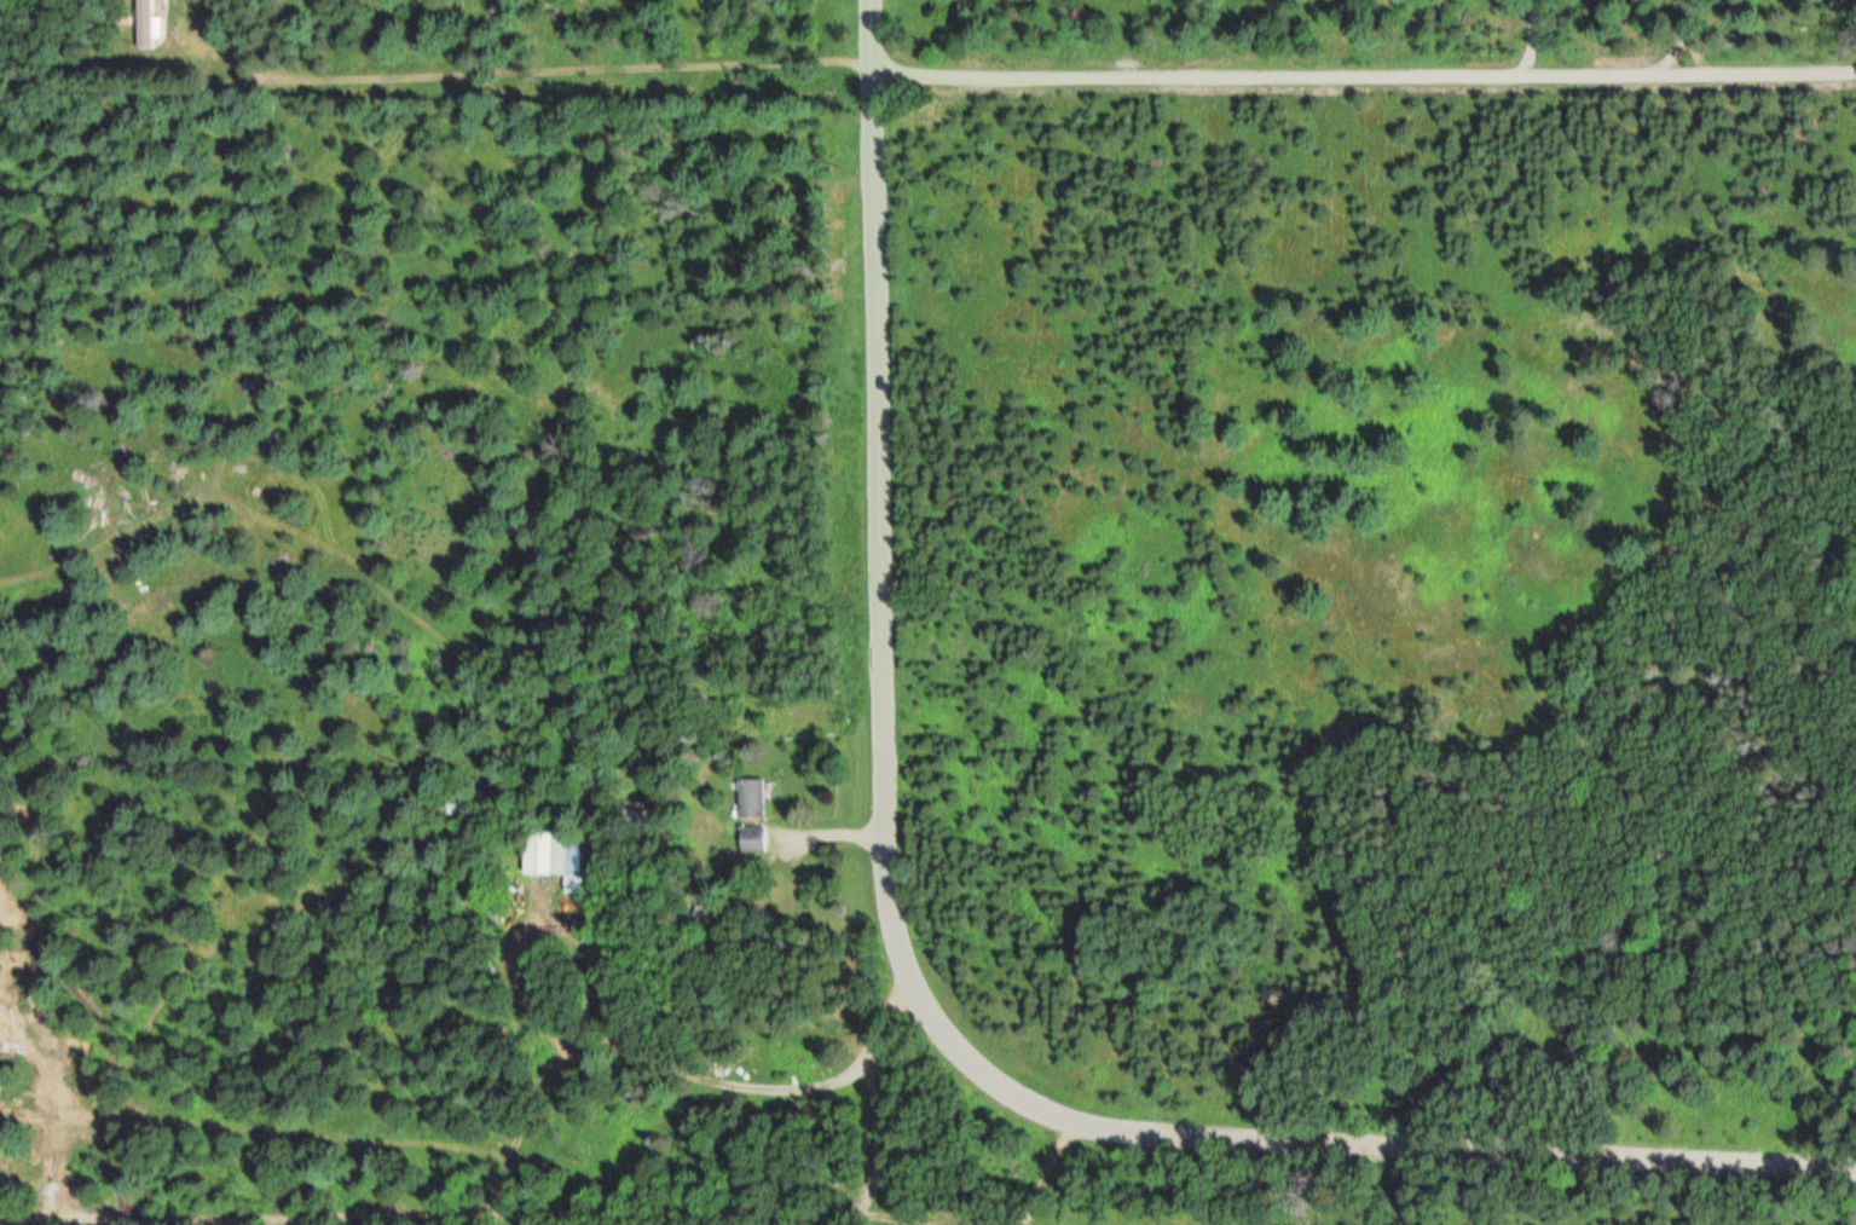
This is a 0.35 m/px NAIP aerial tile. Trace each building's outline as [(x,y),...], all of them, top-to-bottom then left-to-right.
[(165,22),(165,0),(139,0),(139,47),(152,47),(152,22),(165,22)] [(761,816),(761,779),(737,779),(737,816),(761,816)] [(763,827),(738,827),(738,851),(763,851),(763,827)] [(525,873),(564,874),(564,891),(581,891),(581,833),(525,832),(525,873)]
